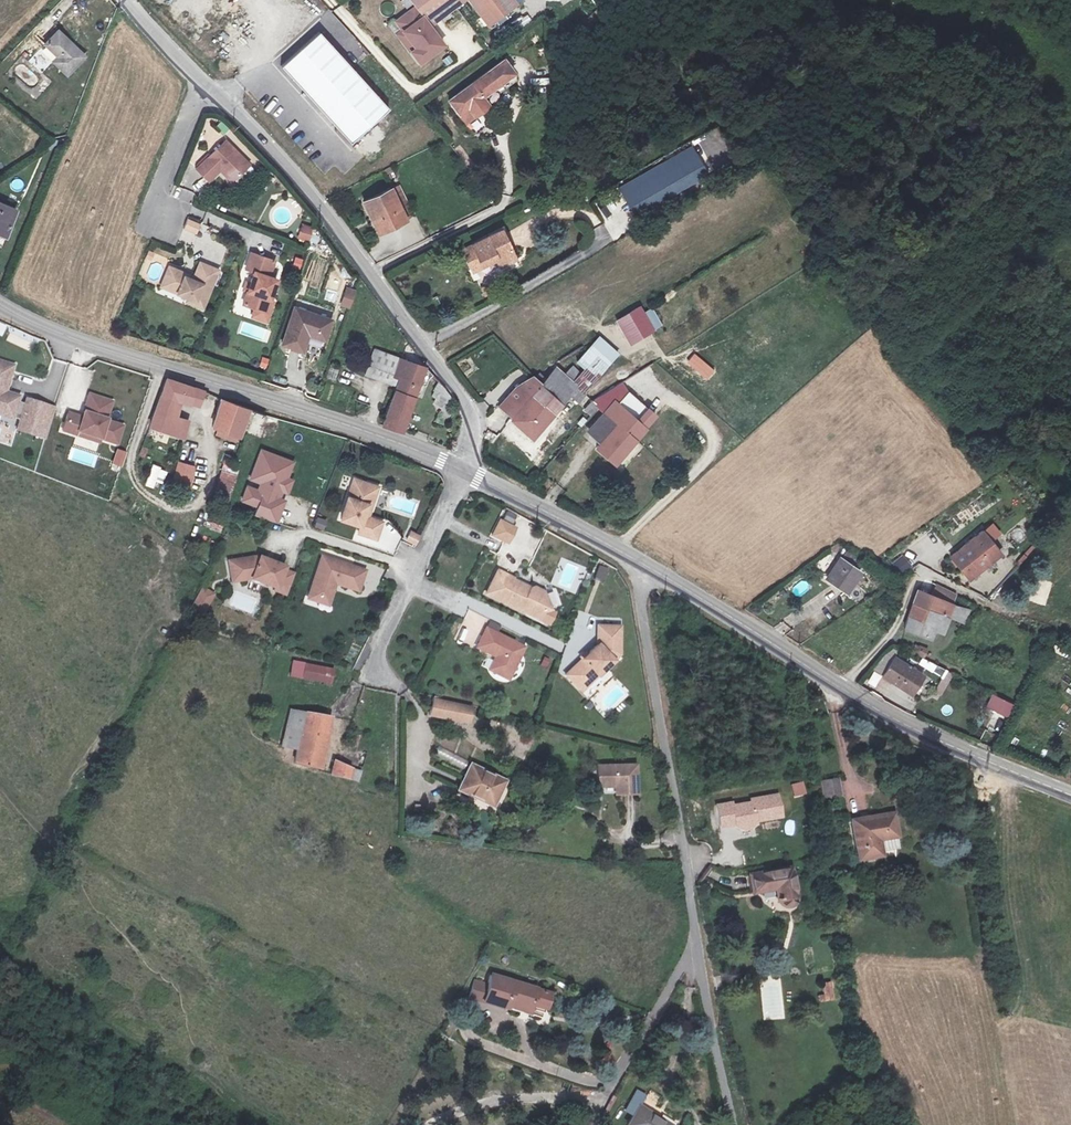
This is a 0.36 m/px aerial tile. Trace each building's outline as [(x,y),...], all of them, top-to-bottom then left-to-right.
[(398,30),(411,47),(405,51),(413,60),(437,43),(425,27),(461,0),(405,0),(410,7),(391,21),(398,30)] [(483,26),(511,5),(507,0),(464,0),(483,26)] [(330,15),(318,28),(341,49),(345,45),(352,52),(346,59),(354,66),(369,50),(330,15)] [(69,57),(46,26),(31,38),(42,55),(36,58),(48,73),(69,57)] [(390,113),(320,31),(274,71),(283,82),(288,77),(349,148),(390,113)] [(506,57),(453,100),(471,122),(493,104),(490,99),(520,74),(506,57)] [(216,125),(191,158),(204,168),(212,157),(226,167),(242,144),(216,125)] [(696,145),(625,182),(623,185),(636,205),(708,164),(696,145)] [(387,181),(361,194),(375,226),(403,213),(387,181)] [(196,236),(202,224),(188,218),(183,230),(196,236)] [(297,239),(308,243),(314,228),(303,224),(297,239)] [(516,253),(501,225),(461,245),(470,265),(496,252),(500,261),(516,253)] [(261,252),(238,244),(232,261),(240,263),(229,295),(240,299),(252,303),(255,293),(263,271),(255,268),(261,252)] [(156,256),(150,270),(167,277),(165,282),(176,285),(174,291),(189,298),(205,260),(188,253),(182,267),(156,256)] [(292,267),(301,269),(303,259),(294,257),(292,267)] [(352,309),(356,289),(346,287),(342,307),(352,309)] [(252,303),(240,299),(236,312),(253,318),(261,295),(255,293),(252,303)] [(321,326),(328,309),(292,294),(278,330),(297,337),(303,321),(321,326)] [(664,327),(652,307),(644,312),(640,306),(615,321),(630,347),(664,327)] [(582,366),(572,377),(582,386),(587,388),(619,351),(598,335),(576,359),(582,366)] [(386,421),(392,424),(414,367),(422,373),(425,368),(419,362),(365,342),(354,369),(383,380),(388,368),(393,371),(374,418),(386,421)] [(694,354),(689,361),(702,371),(707,364),(694,354)] [(263,356),(259,366),(267,369),(271,359),(263,356)] [(0,359),(0,417),(9,420),(19,402),(22,396),(9,390),(15,364),(0,359)] [(575,394),(582,386),(572,377),(554,360),(538,375),(531,367),(510,383),(495,399),(527,428),(566,387),(575,394)] [(157,373),(139,420),(174,431),(178,414),(165,410),(169,396),(191,398),(195,383),(157,373)] [(431,386),(438,380),(433,373),(426,381),(431,386)] [(445,407),(453,401),(441,385),(428,395),(447,420),(452,416),(445,407)] [(624,389),(606,408),(632,432),(639,437),(655,416),(624,389)] [(214,392),(204,419),(231,427),(240,400),(214,392)] [(114,400),(84,393),(81,411),(68,410),(60,430),(96,443),(117,443),(123,425),(108,417),(114,400)] [(19,402),(9,420),(17,420),(14,430),(43,439),(55,406),(26,397),(22,403),(19,402)] [(606,408),(602,405),(586,421),(600,434),(594,440),(611,455),(632,432),(606,408)] [(193,423),(185,421),(184,428),(191,430),(193,423)] [(302,463),(261,450),(238,505),(254,509),(253,516),(274,523),(302,463)] [(177,461),(172,484),(192,488),(197,465),(177,461)] [(152,464),(146,485),(163,490),(169,469),(152,464)] [(373,475),(356,468),(341,508),(358,514),(356,521),(374,528),(380,511),(366,506),(362,505),(373,475)] [(377,477),(373,475),(362,505),(366,506),(377,477)] [(316,526),(326,529),(328,520),(318,517),(316,526)] [(221,536),(225,527),(206,519),(202,528),(221,536)] [(498,519),(491,539),(511,545),(518,526),(498,519)] [(965,573),(998,546),(981,525),(947,551),(965,573)] [(405,540),(415,547),(422,537),(412,530),(405,540)] [(319,544),(305,583),(320,588),(327,570),(331,571),(353,579),(361,560),(319,544)] [(256,553),(224,559),(228,580),(246,577),(286,597),(296,570),(256,553)] [(892,562),(900,574),(912,566),(904,554),(892,562)] [(841,586),(852,569),(831,555),(821,572),(841,586)] [(526,584),(524,582),(509,573),(509,572),(494,564),(482,586),(533,613),(537,606),(544,605),(543,587),(535,587),(533,589),(528,586),(526,584)] [(596,565),(591,579),(604,583),(609,569),(596,565)] [(320,588),(305,583),(304,586),(323,593),(331,571),(327,570),(320,588)] [(797,594),(806,587),(802,581),(793,588),(797,594)] [(914,584),(909,595),(945,609),(949,598),(914,584)] [(202,619),(216,594),(203,586),(189,611),(202,619)] [(964,603),(949,598),(945,609),(909,595),(896,619),(924,631),(929,619),(940,624),(953,626),(964,603)] [(572,649),(556,665),(565,674),(571,669),(577,675),(609,644),(609,617),(587,617),(587,635),(576,646),(572,649)] [(481,621),(471,640),(489,650),(492,651),(485,664),(500,672),(517,641),(481,621)] [(905,643),(917,648),(921,642),(908,635),(905,643)] [(920,663),(892,645),(880,665),(909,682),(920,663)] [(288,648),(284,662),(323,671),(327,657),(288,648)] [(485,664),(492,651),(489,650),(482,662),(485,664)] [(571,669),(565,674),(571,681),(577,675),(571,669)] [(947,686),(953,675),(946,672),(940,683),(947,686)] [(420,702),(460,713),(465,696),(425,685),(420,702)] [(986,709),(1008,719),(1015,705),(992,694),(986,709)] [(290,739),(288,749),(312,756),(321,705),(282,698),(273,734),(290,739)] [(343,754),(339,753),(326,747),(322,761),(341,765),(343,754)] [(439,748),(436,755),(453,762),(456,754),(439,748)] [(491,769),(456,754),(443,786),(477,800),(491,769)] [(597,774),(614,774),(614,777),(614,785),(634,785),(634,757),(597,757),(597,774)] [(846,778),(843,761),(823,766),(826,782),(846,778)] [(355,769),(352,780),(359,782),(362,771),(355,769)] [(794,798),(806,795),(803,782),(791,785),(794,798)] [(748,797),(715,803),(719,826),(731,828),(741,831),(758,823),(784,818),(778,792),(748,797)] [(894,814),(854,822),(861,861),(901,854),(894,814)] [(782,869),(749,873),(751,889),(765,887),(766,898),(768,903),(771,905),(775,907),(779,906),(783,904),(786,900),(787,895),(782,869)] [(741,890),(751,889),(749,873),(739,874),(741,890)] [(516,997),(514,1005),(523,1008),(530,979),(479,964),(476,976),(461,972),(457,989),(493,999),(495,991),(516,997)] [(781,980),(760,981),(763,1021),(784,1019),(781,980)] [(825,1003),(822,985),(810,988),(814,1005),(825,1003)] [(493,999),(514,1005),(516,997),(495,991),(493,999)] [(665,1121),(631,1101),(619,1121),(626,1124),(663,1124),(665,1121)]
